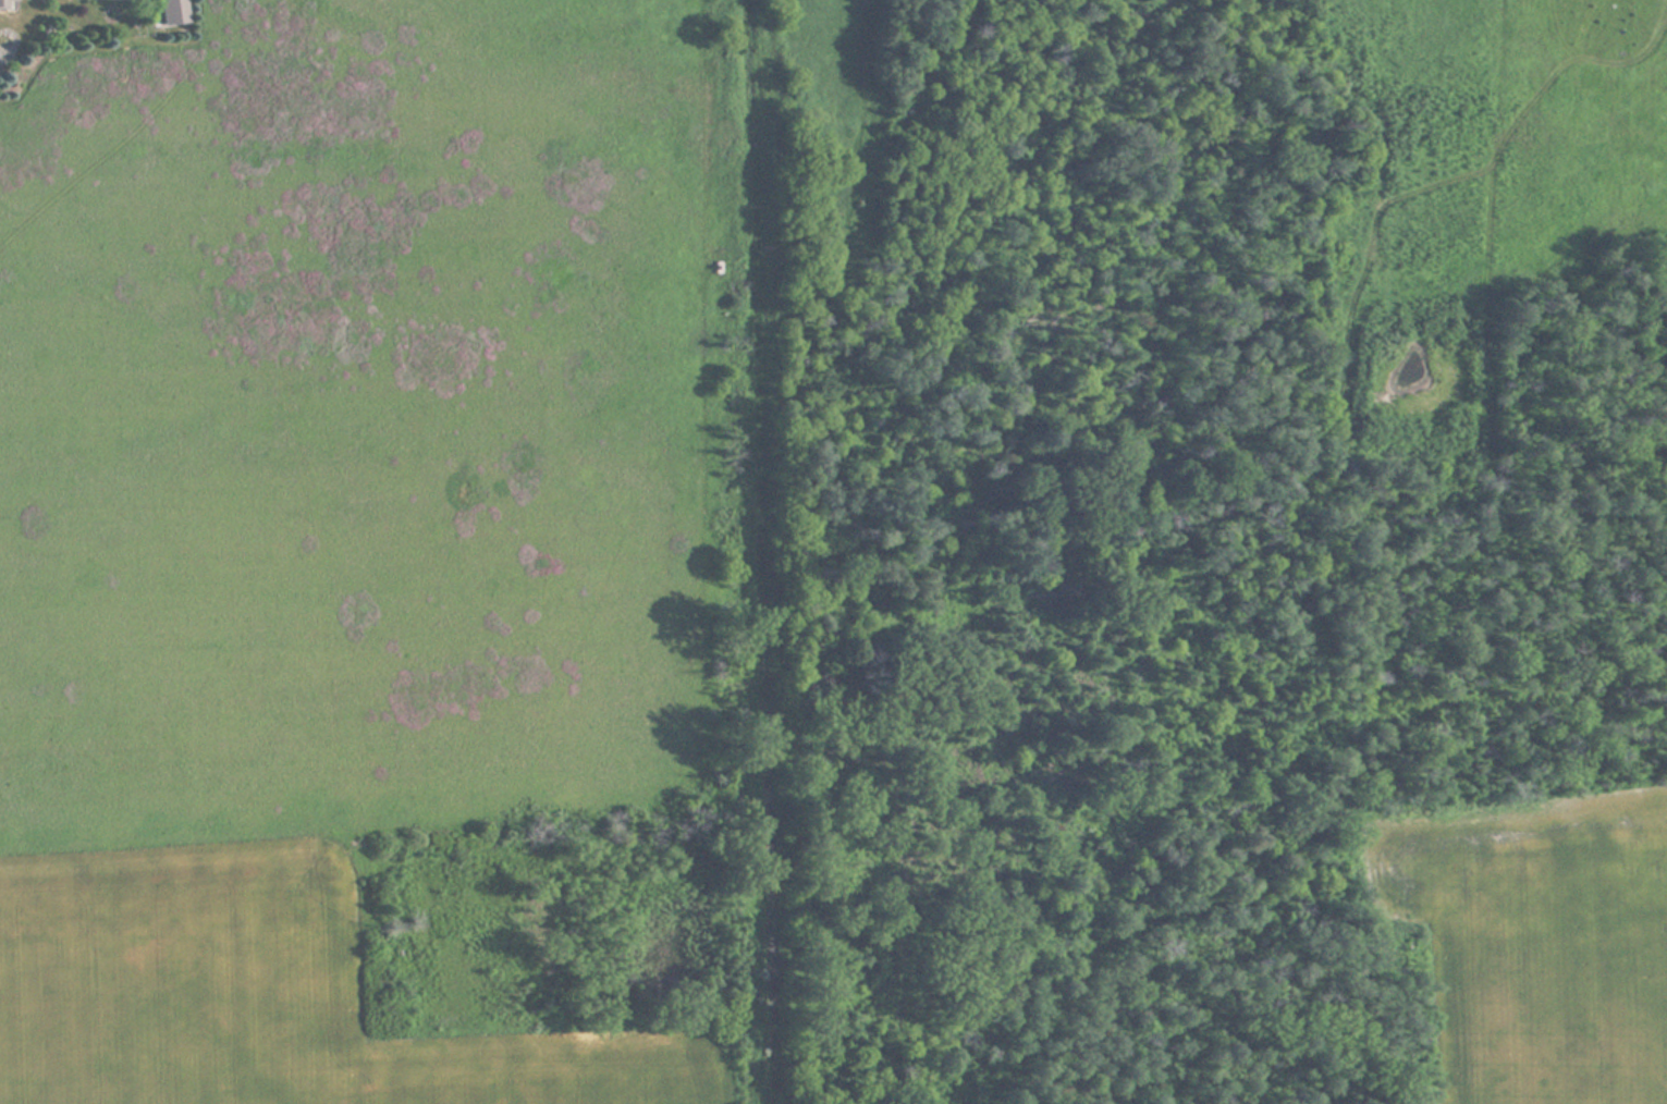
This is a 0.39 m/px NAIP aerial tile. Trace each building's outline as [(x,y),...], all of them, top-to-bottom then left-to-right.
[(14,8),(13,0),(0,0),(0,8),(14,8)]
